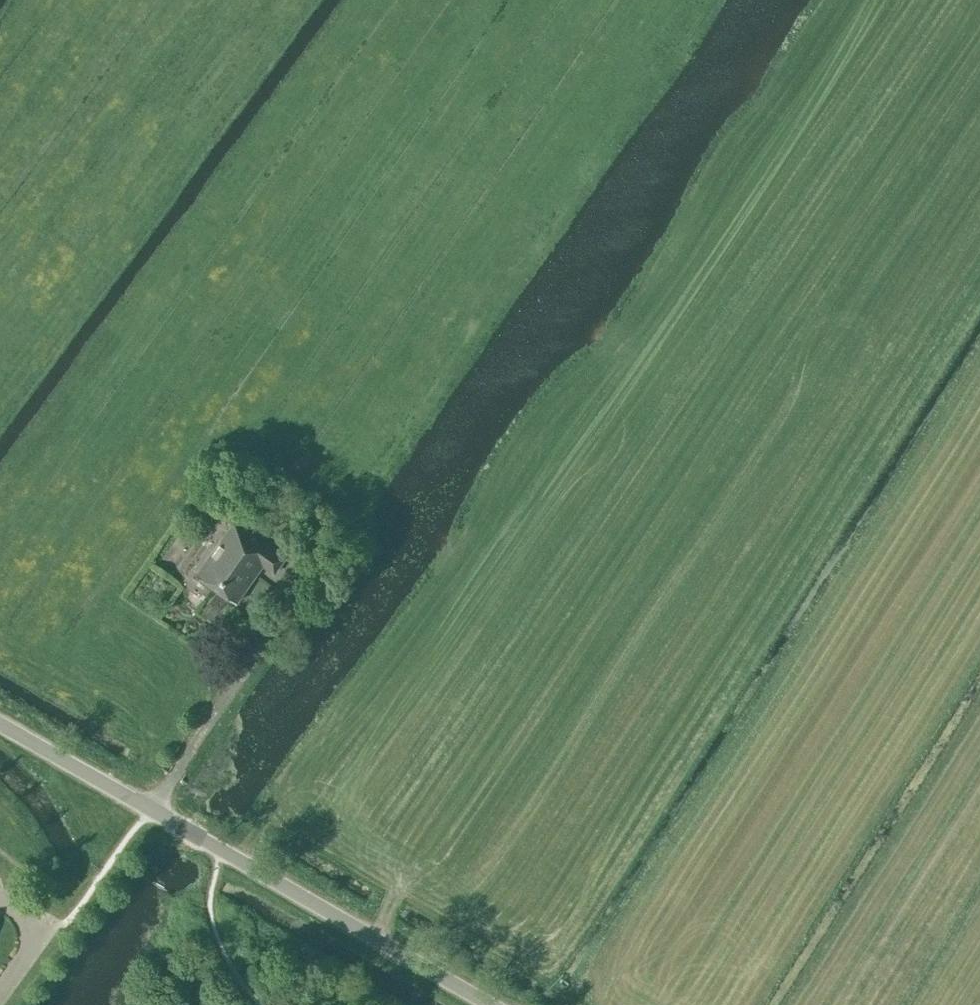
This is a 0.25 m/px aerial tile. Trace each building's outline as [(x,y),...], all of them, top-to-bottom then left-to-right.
[(196,575),(236,603),(263,564),(275,572),(285,557),(234,522),(196,575)]
